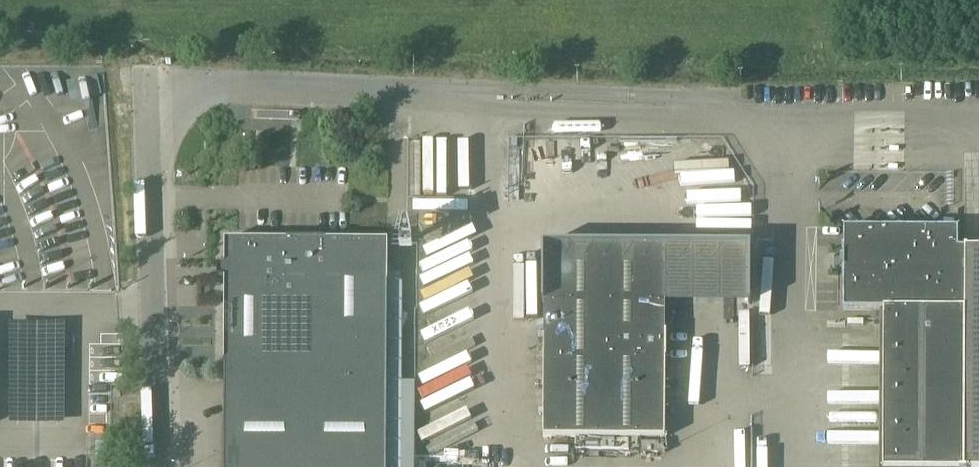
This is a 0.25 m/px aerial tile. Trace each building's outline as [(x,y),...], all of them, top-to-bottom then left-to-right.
[(752,183),(704,136),(684,156),(665,139),(657,148),(647,138),(637,147),(634,145),(625,154),(664,192),(674,182),(684,191),(694,181),(713,200),(732,179),(744,191),(752,183)] [(644,192),(652,185),(614,145),(606,152),(644,192)] [(630,186),(591,146),(585,153),(623,192),(630,186)] [(844,310),(880,310),(880,325),(880,345),(879,466),(978,466),(978,249),(968,249),(967,247),(964,247),(964,248),(958,248),(958,229),(844,228),(844,310)] [(218,266),(218,276),(225,278),(224,466),(386,466),(387,241),(226,240),(225,264),(218,266)] [(544,244),(544,436),(665,437),(666,245),(544,244)] [(843,335),(843,345),(865,347),(866,336),(843,335)] [(845,356),(845,365),(864,365),(865,357),(845,356)] [(842,436),(842,464),(864,464),(865,436),(842,436)]
